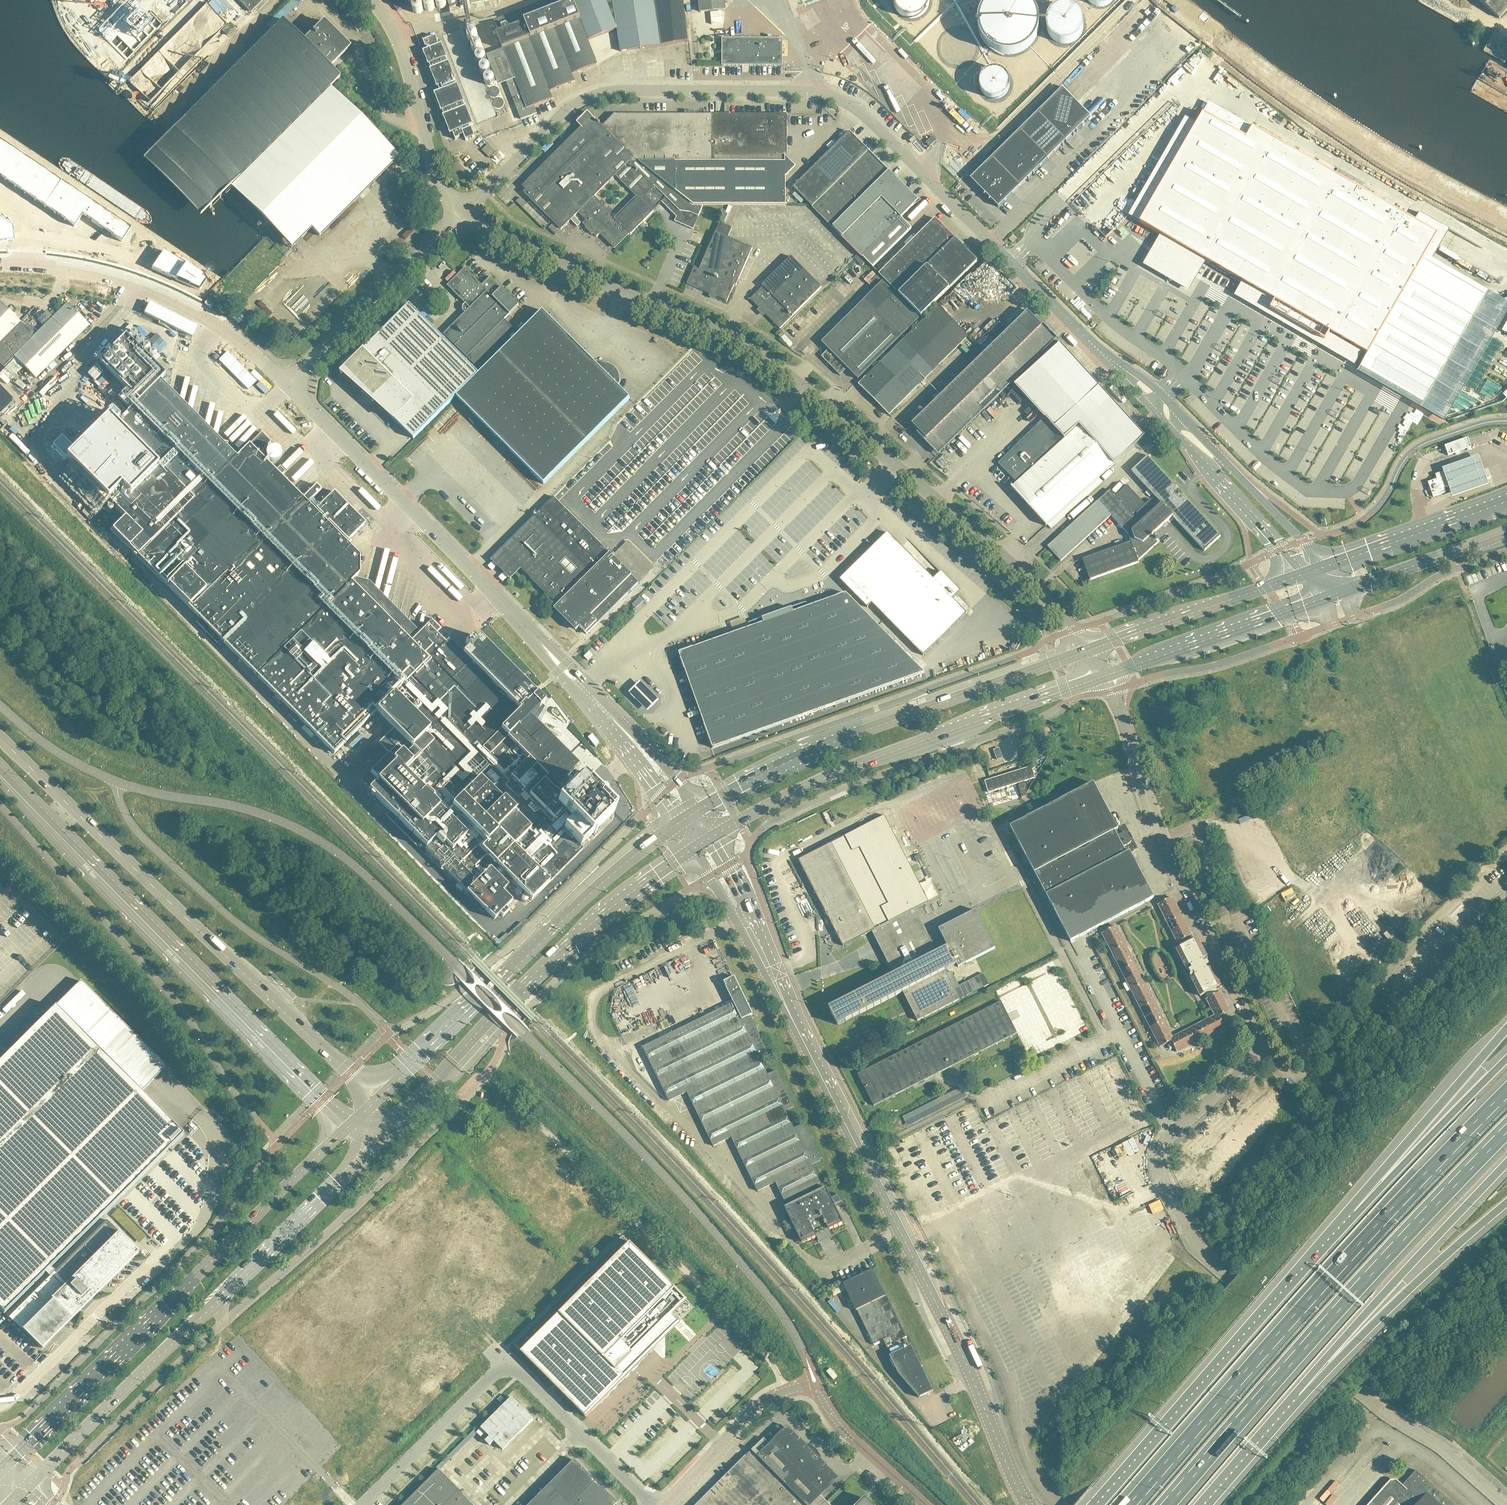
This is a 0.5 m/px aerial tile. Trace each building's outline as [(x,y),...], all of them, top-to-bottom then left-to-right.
[(250,11),(260,1),(261,2),(262,0),(239,0),(250,11)] [(398,11),(404,6),(399,0),(389,0),(398,11)] [(585,33),(586,32),(588,39),(617,28),(621,51),(688,41),(683,0),(574,0),(584,26),(583,26),(572,0),(546,0),(539,3),(541,5),(539,6),(538,3),(495,20),(500,33),(497,34),(503,49),(503,48),(515,78),(506,81),(521,119),(537,113),(534,105),(552,98),(549,90),(560,86),(575,81),(572,74),(597,64),(585,33)] [(700,11),(701,11),(701,15),(694,16),(696,29),(713,27),(711,14),(710,15),(709,10),(725,8),(724,0),(699,0),(700,11)] [(893,0),(893,1),(894,3),(894,4),(894,5),(894,6),(895,7),(896,9),(896,10),(897,11),(899,13),(900,14),(901,15),(903,16),(904,17),(907,17),(908,18),(909,18),(911,18),(912,18),(914,18),(915,18),(917,17),(920,16),(921,16),(922,15),(923,14),(925,12),(925,11),(926,10),(927,9),(927,8),(928,6),(929,5),(929,4),(929,2),(929,1),(929,0),(893,0)] [(988,1),(986,2),(985,4),(984,6),(982,8),(981,9),(981,11),(980,13),(979,15),(979,17),(978,20),(978,22),(978,23),(978,25),(978,27),(979,29),(979,31),(980,33),(980,35),(981,37),(982,39),(983,41),(985,43),(986,44),(988,46),(990,48),(992,49),(994,50),(996,51),(998,52),(1000,53),(1002,53),(1004,54),(1006,54),(1008,54),(1011,54),(1013,54),(1015,53),(1019,52),(1021,51),(1022,51),(1023,50),(1025,49),(1027,48),(1029,46),(1031,44),(1032,42),(1034,41),(1035,39),(1036,37),(1037,35),(1037,33),(1038,31),(1038,30),(1039,28),(1039,27),(1039,25),(1039,23),(1039,20),(1039,18),(1038,17),(1038,15),(1037,13),(1036,11),(1035,9),(1034,7),(1033,6),(1033,5),(1031,3),(1030,2),(1028,0),(989,0),(988,1)] [(1499,18),(1506,9),(1506,0),(1478,0),(1499,18)] [(289,13),(295,5),(289,1),(283,9),(289,13)] [(159,19),(145,4),(131,18),(146,33),(159,19)] [(164,37),(191,11),(186,6),(159,31),(164,37)] [(1067,7),(1065,7),(1062,7),(1060,7),(1059,7),(1057,8),(1056,9),(1055,9),(1053,10),(1052,11),(1051,13),(1050,14),(1049,15),(1049,16),(1048,17),(1048,18),(1047,19),(1047,21),(1046,22),(1046,23),(1046,25),(1046,26),(1046,27),(1047,28),(1047,30),(1047,32),(1048,33),(1049,34),(1050,36),(1051,37),(1052,38),(1053,39),(1055,40),(1056,41),(1057,42),(1059,43),(1061,43),(1063,43),(1064,43),(1065,43),(1066,43),(1068,43),(1069,43),(1071,42),(1073,42),(1073,41),(1074,41),(1075,40),(1076,39),(1077,38),(1079,37),(1080,36),(1080,35),(1081,33),(1082,32),(1082,31),(1082,30),(1083,29),(1083,28),(1083,26),(1083,24),(1083,22),(1083,21),(1082,20),(1082,19),(1082,17),(1081,16),(1080,15),(1080,14),(1079,13),(1077,11),(1076,10),(1074,9),(1073,9),(1072,8),(1071,8),(1069,7),(1067,7)] [(398,156),(329,87),(339,77),(328,66),(336,58),(337,59),(349,47),(323,21),(322,22),(319,20),(308,30),(311,33),(303,41),(281,20),(280,21),(274,15),(265,24),(271,30),(182,119),(232,169),(301,238),(311,228),(319,236),(398,156)] [(114,33),(122,24),(116,18),(107,26),(114,33)] [(227,35),(234,28),(230,23),(222,30),(227,35)] [(465,102),(457,84),(456,84),(455,81),(456,80),(449,62),(447,62),(446,58),(447,58),(442,44),(438,45),(437,43),(438,42),(436,36),(423,41),(426,47),(427,47),(428,49),(423,51),(428,65),(430,65),(431,68),(430,69),(437,88),(438,87),(440,91),(434,93),(441,112),(443,111),(444,115),(443,115),(450,134),(453,133),(455,139),(460,137),(463,135),(466,141),(475,137),(471,127),(470,128),(469,126),(473,125),(466,106),(465,107),(463,103),(465,102)] [(782,66),(782,49),(783,38),(722,38),(722,65),(724,65),(782,66)] [(997,69),(995,69),(992,69),(990,69),(988,70),(987,71),(986,72),(985,73),(983,74),(982,75),(982,76),(981,77),(981,78),(980,79),(980,80),(980,81),(980,82),(980,83),(980,84),(980,85),(980,86),(980,87),(980,88),(981,89),(982,91),(983,93),(984,94),(986,96),(987,97),(989,98),(991,98),(993,98),(994,99),(996,98),(998,98),(1000,98),(1001,97),(1002,96),(1004,96),(1005,94),(1006,93),(1007,92),(1008,91),(1008,90),(1009,88),(1009,86),(1009,85),(1010,84),(1010,83),(1009,81),(1009,80),(1009,79),(1008,78),(1008,77),(1007,76),(1006,74),(1005,73),(1004,72),(1002,71),(1000,70),(999,69),(998,69),(997,69)] [(485,76),(487,92),(496,91),(495,82),(491,82),(490,75),(485,76)] [(1090,116),(1062,88),(1037,112),(1065,140),(1090,116)] [(546,101),(535,105),(538,113),(549,109),(546,101)] [(1048,158),(1065,140),(1037,112),(1020,129),(1048,158)] [(1414,220),(1252,126),(1246,137),(1203,112),(1139,222),(1171,240),(1167,249),(1189,263),(1195,254),(1247,284),(1242,293),(1325,341),(1330,332),(1367,354),(1360,367),(1423,403),(1485,297),(1422,261),(1425,256),(1443,225),(1419,211),(1414,220)] [(710,155),(710,116),(695,116),(695,114),(685,114),(685,116),(668,115),(615,115),(605,126),(634,155),(632,157),(675,191),(675,162),(684,162),(684,156),(710,155)] [(786,155),(786,122),(788,122),(788,114),(775,114),(775,116),(748,116),(748,155),(786,155)] [(748,155),(748,116),(710,116),(710,155),(748,155)] [(675,220),(693,228),(700,212),(692,205),(675,191),(632,157),(634,155),(605,126),(603,128),(599,124),(600,123),(598,121),(597,122),(596,121),(526,191),(525,192),(521,188),(520,189),(561,229),(564,226),(564,227),(568,223),(568,222),(578,212),(586,219),(583,223),(586,227),(587,226),(594,233),(593,233),(597,237),(600,233),(615,247),(629,233),(631,234),(653,211),(652,210),(656,206),(655,205),(661,200),(677,216),(675,220)] [(1020,186),(1048,158),(1020,129),(992,157),(1020,186)] [(812,206),(868,151),(856,138),(849,131),(842,138),(793,187),(812,206)] [(74,227),(82,215),(122,242),(131,228),(0,140),(0,177),(74,227)] [(884,173),(887,170),(869,152),(813,207),(833,226),(885,174),(884,173)] [(786,177),(786,155),(748,155),(710,155),(684,156),(684,162),(675,162),(675,191),(692,205),(700,212),(703,205),(787,205),(787,204),(786,204),(786,177)] [(1020,186),(992,157),(970,178),(998,207),(1020,186)] [(862,256),(918,200),(887,170),(884,173),(885,174),(833,226),(862,256)] [(925,265),(954,237),(935,218),(879,273),(900,294),(927,267),(925,265)] [(14,241),(13,227),(0,219),(0,242),(14,241)] [(736,285),(752,247),(727,237),(731,228),(720,223),(716,232),(700,268),(694,266),(687,283),(711,294),(710,296),(715,298),(716,296),(727,301),(734,284),(736,285)] [(977,261),(961,243),(955,238),(927,267),(900,294),(920,316),(955,282),(977,261)] [(164,251),(151,269),(199,290),(206,279),(164,251)] [(779,328),(821,287),(791,256),(761,285),(763,286),(750,298),(759,308),(760,307),(765,313),(779,328)] [(1360,367),(1358,371),(1444,421),(1506,312),(1506,303),(1425,256),(1422,261),(1485,297),(1423,403),(1360,367)] [(518,305),(501,288),(499,290),(494,285),(496,283),(490,276),(481,285),(465,268),(447,285),(453,292),(453,291),(458,296),(458,297),(459,297),(464,302),(464,303),(465,303),(463,306),(463,311),(465,313),(470,308),(492,331),(504,319),(509,314),(510,314),(510,313),(518,305)] [(857,378),(918,318),(895,294),(882,281),(864,299),(821,342),(829,349),(822,356),(840,374),(847,367),(857,378)] [(88,326),(89,326),(89,325),(67,303),(66,303),(67,303),(33,336),(30,333),(34,329),(27,324),(24,327),(20,322),(0,301),(0,362),(4,366),(14,356),(36,379),(36,378),(88,326)] [(456,396),(479,374),(409,304),(343,370),(344,370),(345,370),(413,439),(456,396)] [(937,306),(915,327),(935,347),(938,344),(949,355),(968,336),(937,306)] [(447,330),(443,334),(477,369),(516,331),(504,319),(492,331),(470,308),(465,313),(464,313),(464,314),(459,319),(458,319),(453,324),(452,325),(453,325),(447,330)] [(544,484),(630,398),(618,386),(619,384),(619,381),(619,379),(619,378),(619,376),(618,374),(617,372),(616,370),(615,368),(613,366),(611,365),(609,364),(608,364),(606,363),(603,363),(601,363),(598,364),(597,364),(542,310),(479,374),(456,396),(544,484)] [(925,441),(1044,324),(1037,317),(1035,319),(1032,316),(1033,315),(1031,314),(1030,314),(1027,311),(912,424),(915,427),(914,428),(916,430),(916,429),(919,431),(917,433),(925,441)] [(925,379),(949,355),(938,344),(935,347),(915,327),(894,348),(925,379)] [(787,350),(792,347),(786,337),(781,339),(787,350)] [(1047,525),(1149,432),(1060,342),(1017,384),(1047,415),(999,462),(1006,470),(1005,472),(1008,475),(1010,475),(1017,482),(1012,486),(1047,525)] [(889,414),(925,379),(894,348),(880,362),(899,381),(877,403),(889,414)] [(858,384),(877,403),(899,381),(880,362),(858,384)] [(544,702),(479,636),(476,639),(473,636),(465,644),(468,647),(462,653),(449,639),(448,640),(446,642),(437,633),(442,628),(432,618),(426,624),(427,625),(418,634),(414,632),(415,629),(405,626),(406,621),(396,618),(398,612),(388,609),(389,604),(379,601),(381,595),(371,592),(373,587),(353,581),(352,582),(351,581),(359,573),(359,556),(327,523),(328,521),(347,540),(365,523),(333,491),(316,509),(324,516),(322,518),(308,503),(321,490),(316,484),(302,498),(258,454),(271,441),(262,432),(249,445),(249,444),(236,457),(227,448),(228,443),(209,438),(210,432),(200,429),(202,423),(192,421),(193,415),(183,412),(185,406),(175,404),(176,398),(166,395),(168,390),(159,381),(116,424),(192,500),(137,556),(198,616),(198,617),(207,626),(204,630),(217,643),(220,639),(292,712),(289,715),(296,722),(299,719),(334,753),(376,711),(408,743),(408,744),(397,744),(397,754),(399,755),(393,761),(388,756),(370,774),(378,782),(369,790),(369,789),(369,790),(397,819),(393,822),(417,846),(421,842),(426,847),(424,849),(458,883),(455,886),(461,891),(464,888),(484,909),(494,919),(499,914),(502,917),(508,911),(505,908),(512,901),(502,891),(508,886),(491,869),(495,864),(531,900),(582,849),(579,846),(588,836),(589,837),(593,833),(595,836),(600,831),(597,829),(614,812),(613,811),(617,807),(609,799),(604,803),(588,787),(591,783),(592,783),(593,783),(594,783),(594,782),(595,781),(595,780),(596,779),(596,778),(595,777),(595,776),(594,775),(593,775),(592,774),(590,774),(589,774),(589,775),(588,775),(587,774),(581,779),(562,799),(555,791),(554,792),(543,781),(547,778),(556,787),(557,786),(557,787),(559,785),(558,785),(577,767),(576,766),(578,765),(533,720),(540,708),(539,707),(544,702)] [(912,397),(917,402),(931,390),(925,384),(912,397)] [(0,387),(0,415),(14,401),(0,387)] [(1471,447),(1470,446),(1467,438),(1445,446),(1448,455),(1471,447)] [(1448,462),(1440,465),(1451,496),(1452,497),(1489,483),(1487,478),(1482,463),(1479,457),(1478,452),(1448,462)] [(1157,543),(1151,536),(1172,516),(1204,551),(1221,535),(1220,535),(1148,456),(1148,455),(1131,470),(1131,471),(1132,470),(1161,504),(1157,507),(1150,499),(1136,512),(1139,515),(1136,519),(1127,509),(1127,508),(1133,514),(1144,503),(1127,485),(1116,495),(1125,505),(1124,506),(1110,490),(1110,489),(1047,546),(1061,561),(1110,516),(1128,534),(1131,542),(1082,559),(1090,580),(1139,562),(1138,560),(1157,543)] [(1450,485),(1453,470),(1448,470),(1435,474),(1437,479),(1428,482),(1433,497),(1445,492),(1444,488),(1450,485)] [(94,489),(89,494),(100,506),(106,500),(94,489)] [(1147,500),(1150,497),(1144,490),(1141,494),(1147,500)] [(81,491),(77,495),(94,512),(97,508),(81,491)] [(639,582),(553,496),(536,513),(536,512),(534,514),(534,515),(501,548),(518,566),(521,569),(557,605),(554,609),(576,630),(579,627),(586,634),(587,634),(639,582)] [(835,503),(824,505),(826,516),(838,513),(835,503)] [(887,532),(844,575),(859,589),(854,594),(868,607),(872,603),(923,655),(966,613),(952,599),(960,591),(941,571),(933,579),(887,532)] [(679,653),(713,748),(924,672),(846,593),(808,607),(806,602),(749,623),(750,627),(679,653)] [(555,615),(547,624),(568,645),(576,636),(555,615)] [(588,660),(593,655),(589,651),(584,656),(588,660)] [(1502,682),(1496,665),(1490,668),(1496,684),(1502,682)] [(639,682),(629,693),(647,712),(658,701),(639,682)] [(1003,758),(999,748),(994,750),(997,760),(1003,758)] [(1031,766),(984,781),(988,792),(1035,778),(1031,766)] [(378,782),(370,774),(370,773),(361,782),(369,789),(369,790),(378,782)] [(1154,898),(1130,853),(1134,851),(1133,849),(1132,850),(1129,845),(1130,844),(1131,843),(1131,842),(1131,841),(1131,840),(1131,839),(1128,835),(1128,834),(1127,834),(1127,833),(1126,833),(1125,833),(1124,833),(1123,833),(1120,828),(1122,827),(1121,825),(1117,827),(1093,783),(1038,811),(1010,826),(1071,941),(1154,898)] [(598,791),(597,793),(598,795),(599,796),(600,797),(602,797),(604,797),(606,796),(606,794),(606,792),(606,790),(604,789),(602,788),(601,788),(599,789),(598,791)] [(917,1020),(959,998),(961,997),(989,983),(983,972),(958,985),(951,970),(946,973),(945,970),(957,964),(958,967),(995,948),(995,947),(976,910),(975,910),(938,929),(947,946),(936,952),(927,934),(923,936),(911,911),(914,909),(929,902),(896,838),(885,815),(841,837),(798,859),(843,945),(872,931),(875,929),(886,950),(883,952),(894,974),(829,1007),(828,1007),(829,1008),(837,1025),(878,1004),(902,992),(909,1004),(917,1020)] [(1012,847),(1018,843),(1015,837),(1009,840),(1012,847)] [(920,854),(914,857),(917,862),(923,859),(920,854)] [(1176,907),(1171,897),(1158,904),(1163,914),(1176,907)] [(1181,916),(1176,907),(1163,914),(1168,923),(1181,916)] [(1186,926),(1181,916),(1168,923),(1173,932),(1186,926)] [(1120,936),(1115,926),(1102,933),(1107,942),(1120,936)] [(1191,935),(1186,926),(1173,932),(1178,942),(1179,942),(1190,936),(1191,935)] [(1125,945),(1120,936),(1107,942),(1112,952),(1125,945)] [(1209,964),(1207,961),(1208,958),(1207,956),(1197,938),(1192,940),(1190,936),(1179,942),(1181,946),(1176,949),(1185,967),(1186,967),(1187,969),(1189,970),(1190,973),(1190,975),(1191,977),(1200,996),(1205,993),(1207,998),(1219,992),(1216,987),(1221,985),(1212,966),(1211,964),(1209,964)] [(1130,955),(1125,945),(1112,952),(1117,961),(1130,955)] [(349,963),(354,957),(349,953),(344,959),(349,963)] [(1135,964),(1130,955),(1117,961),(1122,971),(1135,964)] [(358,971),(364,964),(358,958),(352,965),(353,967),(358,971)] [(1140,973),(1135,964),(1122,971),(1126,980),(1140,973)] [(1144,983),(1140,973),(1126,980),(1131,990),(1144,983)] [(753,1014),(734,976),(723,982),(741,1020),(749,1016),(753,1014)] [(51,1266),(183,1135),(141,1092),(166,1067),(81,980),(0,1061),(0,1309),(4,1313),(45,1272),(50,1276),(55,1270),(51,1266)] [(1149,992),(1144,983),(1131,990),(1136,999),(1149,992)] [(1154,1002),(1149,992),(1136,999),(1141,1009),(1154,1002)] [(1219,992),(1207,998),(1206,998),(1211,1008),(1225,1001),(1220,992),(1219,992)] [(874,1105),(889,1098),(1017,1033),(1001,1001),(858,1073),(874,1106),(875,1106),(874,1105)] [(1230,1011),(1225,1001),(1211,1008),(1215,1015),(1217,1018),(1223,1015),(1230,1011)] [(1159,1011),(1154,1002),(1141,1009),(1146,1018),(1159,1011)] [(767,1053),(750,1017),(741,1021),(732,1003),(642,1047),(669,1101),(687,1092),(758,1057),(767,1053)] [(1164,1021),(1159,1011),(1146,1018),(1151,1028),(1164,1021)] [(1224,1027),(1222,1022),(1226,1020),(1223,1015),(1217,1018),(1215,1015),(1208,1019),(1214,1032),(1224,1027)] [(1214,1032),(1208,1019),(1198,1024),(1205,1037),(1214,1032)] [(1169,1030),(1164,1021),(1151,1028),(1155,1037),(1169,1030)] [(1205,1037),(1198,1024),(1189,1029),(1195,1042),(1205,1037)] [(1195,1042),(1189,1029),(1179,1034),(1186,1047),(1195,1042)] [(1174,1040),(1172,1037),(1169,1030),(1155,1037),(1160,1047),(1167,1043),(1174,1040)] [(1186,1047),(1179,1034),(1172,1037),(1174,1040),(1167,1043),(1170,1049),(1173,1047),(1176,1052),(1186,1047)] [(794,1106),(776,1070),(767,1075),(758,1057),(687,1092),(713,1146),(731,1137),(785,1111),(794,1106)] [(147,1098),(157,1106),(167,1095),(157,1086),(147,1098)] [(959,1093),(909,1114),(913,1123),(917,1121),(915,1118),(926,1113),(926,1112),(937,1107),(939,1112),(963,1102),(959,1093)] [(820,1160),(802,1124),(793,1129),(785,1111),(731,1137),(757,1191),(775,1183),(784,1201),(795,1195),(809,1188),(820,1183),(811,1165),(820,1160)] [(183,1114),(173,1124),(179,1129),(189,1119),(183,1114)] [(843,1223),(834,1206),(841,1203),(842,1202),(838,1195),(831,1199),(825,1187),(811,1194),(809,1188),(795,1195),(798,1200),(784,1207),(801,1243),(802,1243),(842,1223),(842,1224),(843,1223)] [(9,1317),(36,1343),(41,1348),(81,1307),(83,1309),(93,1299),(91,1298),(137,1249),(119,1231),(118,1232),(107,1220),(9,1317)] [(515,1343),(514,1344),(521,1352),(552,1383),(556,1388),(562,1393),(564,1396),(586,1417),(587,1416),(586,1415),(637,1364),(636,1364),(636,1356),(645,1356),(659,1342),(659,1335),(665,1335),(666,1335),(674,1327),(679,1321),(682,1319),(694,1307),(676,1290),(674,1288),(670,1284),(623,1236),(618,1241),(614,1244),(521,1337),(515,1343)] [(933,1391),(910,1345),(908,1346),(904,1338),(907,1337),(886,1295),(885,1296),(872,1269),(843,1283),(856,1311),(857,1310),(874,1344),(884,1340),(891,1355),(890,1355),(899,1374),(919,1397),(933,1391)] [(831,1371),(826,1374),(833,1383),(837,1379),(831,1371)] [(512,1397),(476,1432),(481,1436),(485,1432),(490,1436),(485,1441),(489,1445),(494,1441),(503,1449),(533,1419),(512,1397)] [(814,1489),(829,1474),(829,1473),(829,1474),(823,1468),(822,1467),(816,1461),(817,1461),(816,1461),(814,1459),(818,1457),(812,1460),(811,1457),(812,1456),(812,1455),(812,1454),(812,1453),(811,1452),(810,1452),(809,1452),(808,1453),(807,1454),(805,1452),(808,1447),(807,1447),(806,1450),(805,1450),(804,1449),(804,1448),(803,1448),(797,1442),(798,1442),(797,1442),(791,1436),(791,1435),(786,1440),(780,1434),(785,1429),(784,1429),(769,1444),(763,1438),(696,1504),(830,1504),(814,1489)] [(616,1502),(573,1459),(528,1504),(613,1504),(616,1502)] [(437,1469),(402,1504),(473,1504),(437,1469)] [(1416,1470),(1402,1485),(1392,1496),(1390,1494),(1383,1495),(1374,1504),(1455,1504),(1416,1470)]
